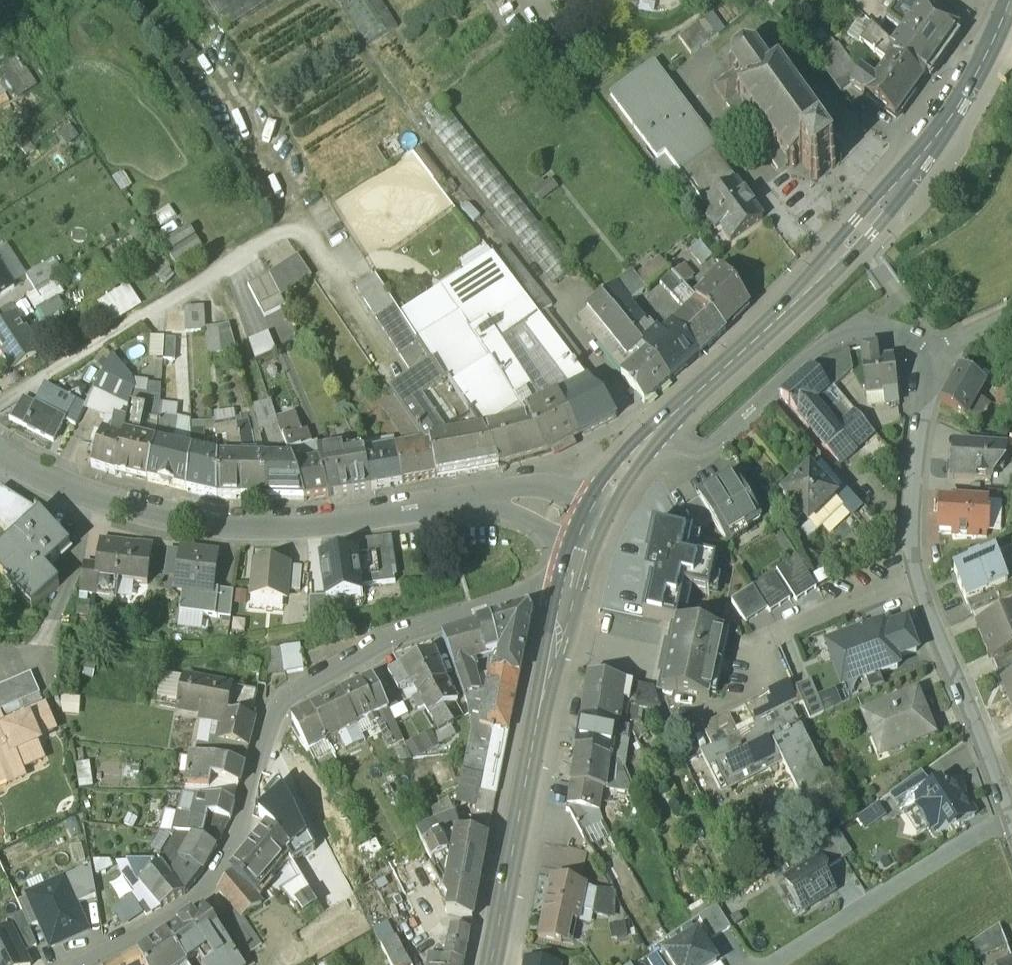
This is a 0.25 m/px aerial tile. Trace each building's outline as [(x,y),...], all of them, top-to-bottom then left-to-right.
[(228,30),(275,0),(209,0),(228,30)] [(367,46),(399,26),(382,0),(339,0),(367,46)] [(918,0),(853,0),(849,7),(870,28),(875,33),(885,20),(901,31),(922,2),(918,0)] [(901,31),(890,47),(896,53),(893,58),(922,79),(958,28),(922,2),(901,31)] [(704,18),(717,36),(725,30),(712,12),(704,18)] [(704,18),(695,24),(695,25),(707,42),(717,36),(704,18)] [(707,42),(695,25),(678,38),(690,55),(707,42)] [(875,33),(870,28),(859,46),(885,65),(891,57),(893,58),(896,53),(890,47),(875,33)] [(815,116),(804,101),(807,99),(805,97),(802,99),(792,84),(795,82),(793,80),(790,82),(780,67),(783,65),(781,63),(778,65),(778,64),(777,64),(775,62),(772,64),(774,66),(770,70),(762,59),(765,57),(763,54),(760,56),(756,50),(757,47),(755,46),(753,49),(744,47),(743,44),(740,45),(741,48),(734,53),(731,51),(729,54),(732,56),(731,65),(727,66),(728,69),(732,68),(735,73),(728,78),(725,74),(713,82),(716,87),(713,88),(726,107),(729,112),(730,111),(739,123),(749,116),(774,150),(766,155),(779,172),(789,164),(789,165),(790,165),(792,167),(795,165),(793,163),(796,160),(798,162),(801,160),(810,173),(807,175),(810,178),(813,176),(814,176),(816,179),(819,177),(817,174),(818,173),(818,174),(829,167),(828,165),(829,165),(831,168),(834,165),(832,163),(833,162),(832,161),(835,159),(833,156),(830,158),(829,156),(831,154),(831,150),(829,147),(825,147),(823,148),(821,146),(824,144),(822,141),(826,138),(828,141),(831,139),(829,137),(829,136),(829,135),(839,128),(827,110),(819,116),(818,114),(815,116)] [(855,77),(834,47),(816,60),(840,94),(851,86),(849,85),(850,85),(855,77)] [(855,77),(850,85),(851,86),(864,96),(895,118),(922,79),(893,58),(891,57),(885,65),(874,81),(860,71),(855,77)] [(0,69),(0,73),(15,99),(36,87),(20,58),(0,69)] [(716,148),(653,63),(611,95),(657,156),(664,150),(681,172),(712,150),(713,150),(716,148)] [(420,114),(555,285),(576,268),(442,98),(420,114)] [(712,150),(681,172),(709,211),(704,215),(708,221),(714,217),(720,226),(730,241),(762,218),(713,150),(712,150)] [(714,217),(708,221),(715,230),(720,226),(714,217)] [(552,305),(506,248),(494,256),(524,296),(539,315),(547,310),(552,305)] [(297,255),(269,274),(280,296),(311,276),(297,255)] [(468,272),(498,314),(509,306),(524,296),(494,256),(468,272)] [(646,279),(665,267),(659,257),(640,268),(646,279)] [(54,259),(26,277),(35,290),(63,272),(54,259)] [(15,287),(0,264),(0,297),(15,287)] [(692,278),(684,267),(673,275),(683,286),(692,278)] [(723,271),(704,288),(706,290),(696,299),(695,300),(701,306),(700,306),(722,329),(748,305),(723,271)] [(494,316),(498,314),(468,272),(441,289),(459,315),(470,333),(484,323),(494,316)] [(632,272),(615,286),(629,303),(646,290),(632,272)] [(269,274),(248,284),(264,316),(285,305),(269,274)] [(401,315),(376,275),(356,288),(396,350),(416,337),(401,315)] [(129,283),(98,297),(110,322),(140,307),(129,283)] [(629,303),(615,286),(600,297),(612,312),(630,334),(632,336),(646,325),(646,324),(629,303)] [(441,289),(401,315),(416,337),(418,341),(459,315),(441,289)] [(696,299),(689,292),(681,299),(693,312),(700,306),(701,306),(695,300),(696,299)] [(539,315),(524,296),(509,306),(523,325),(548,359),(564,348),(539,315)] [(58,297),(37,309),(44,321),(65,308),(58,297)] [(600,297),(590,305),(600,316),(602,319),(612,312),(600,297)] [(523,325),(509,306),(498,314),(512,333),(523,325)] [(693,312),(675,329),(699,356),(725,332),(722,329),(700,306),(693,312)] [(203,307),(185,308),(186,332),(205,331),(203,307)] [(0,314),(0,347),(15,370),(39,355),(10,308),(0,314)] [(594,374),(547,310),(539,315),(564,348),(587,379),(588,380),(594,374)] [(630,334),(612,312),(602,319),(598,323),(617,345),(630,334)] [(470,333),(459,315),(418,341),(433,364),(445,383),(448,381),(448,379),(484,354),(470,333)] [(509,335),(494,316),(484,323),(498,342),(509,335)] [(484,323),(470,333),(484,354),(489,360),(504,350),(498,342),(484,323)] [(672,326),(661,336),(657,331),(654,334),(646,325),(632,336),(641,348),(644,351),(646,353),(670,381),(699,356),(675,329),(672,326)] [(632,336),(630,334),(617,345),(624,355),(632,355),(636,352),(641,348),(632,336)] [(149,335),(148,357),(174,358),(175,336),(149,335)] [(416,337),(396,350),(414,377),(433,364),(418,341),(416,337)] [(564,348),(548,359),(571,388),(587,379),(564,348)] [(644,351),(641,348),(636,352),(641,358),(646,353),(644,351)] [(876,349),(861,350),(862,362),(877,361),(876,349)] [(532,390),(504,350),(489,360),(516,401),(526,394),(532,390)] [(847,351),(823,356),(821,358),(814,364),(834,388),(852,371),(847,351)] [(670,381),(646,353),(641,358),(621,376),(644,403),(670,381)] [(489,360),(484,354),(448,379),(448,381),(449,382),(480,431),(482,430),(526,417),(524,413),(516,401),(489,360)] [(134,391),(111,355),(94,389),(131,406),(134,391)] [(877,361),(862,362),(865,395),(883,393),(884,403),(898,402),(894,359),(877,361)] [(414,377),(390,393),(394,399),(408,418),(425,445),(432,444),(449,439),(422,401),(431,395),(449,382),(448,381),(445,383),(433,364),(414,377)] [(997,375),(979,365),(973,374),(984,381),(991,385),(997,375)] [(959,367),(940,401),(963,416),(976,394),(984,381),(973,374),(959,367)] [(809,368),(779,395),(840,464),(854,452),(853,450),(873,433),(856,413),(839,430),(814,402),(828,390),(809,368)] [(571,388),(552,398),(574,437),(616,416),(588,380),(587,379),(571,388)] [(449,382),(431,395),(439,406),(440,406),(454,425),(449,427),(454,438),(480,431),(449,382)] [(75,400),(45,386),(36,405),(24,428),(54,442),(64,421),(75,400)] [(131,406),(94,389),(85,406),(84,409),(106,418),(115,421),(127,425),(129,417),(131,406)] [(534,408),(526,394),(516,401),(524,413),(534,408)] [(976,394),(963,416),(977,425),(981,417),(990,402),(976,394)] [(23,398),(9,420),(24,428),(36,405),(23,398)] [(534,408),(524,413),(526,417),(547,452),(574,437),(552,398),(534,408)] [(408,418),(394,399),(383,406),(397,426),(408,418)] [(75,400),(64,421),(75,426),(84,409),(85,406),(75,400)] [(274,413),(255,419),(259,433),(266,430),(279,426),(277,421),(274,413)] [(295,415),(277,421),(279,426),(283,439),(302,432),(295,415)] [(142,419),(129,417),(127,425),(125,436),(139,439),(142,419)] [(526,417),(482,430),(499,465),(536,455),(547,452),(526,417)] [(981,417),(977,425),(981,427),(986,419),(981,417)] [(115,421),(106,418),(103,434),(113,437),(115,421)] [(425,445),(408,418),(397,426),(410,446),(415,447),(425,445)] [(127,425),(115,421),(113,437),(124,440),(125,436),(127,425)] [(175,423),(158,421),(157,436),(173,436),(175,423)] [(248,421),(237,423),(237,426),(239,435),(251,434),(248,421)] [(201,423),(191,424),(191,432),(202,431),(201,423)] [(231,427),(216,429),(217,438),(227,437),(239,435),(237,426),(231,427)] [(279,426),(266,430),(274,448),(286,446),(283,439),(279,426)] [(449,439),(432,444),(437,477),(499,465),(482,430),(480,431),(454,438),(449,439)] [(202,431),(191,432),(193,452),(204,455),(202,431)] [(302,432),(283,439),(286,446),(289,454),(304,449),(312,446),(306,431),(302,432)] [(113,437),(103,434),(92,467),(115,475),(124,440),(113,437)] [(251,434),(239,435),(243,455),(255,455),(251,434)] [(239,435),(227,437),(229,454),(243,455),(239,435)] [(139,439),(125,436),(124,440),(115,475),(147,483),(157,444),(139,439)] [(1006,438),(970,436),(969,448),(1005,451),(1006,438)] [(168,446),(157,444),(147,483),(187,492),(193,452),(174,448),(172,445),(168,446)] [(359,444),(318,451),(320,465),(329,497),(371,489),(364,455),(359,444)] [(415,451),(397,454),(396,450),(364,455),(371,489),(437,477),(432,444),(425,445),(415,447),(415,451)] [(969,448),(968,448),(967,451),(955,450),(954,457),(951,456),(949,475),(992,479),(993,471),(1004,472),(1005,451),(969,448)] [(304,449),(289,454),(291,461),(293,466),(303,463),(308,460),(304,449)] [(204,455),(193,452),(187,492),(217,499),(219,459),(219,458),(204,455)] [(229,454),(227,454),(227,459),(219,459),(217,499),(242,500),(243,455),(229,454)] [(255,455),(243,455),(242,500),(265,500),(267,460),(258,460),(258,455),(255,455)] [(291,461),(267,460),(265,500),(305,501),(293,466),(291,461)] [(320,465),(305,467),(303,463),(293,466),(305,501),(329,497),(320,465)] [(842,490),(819,465),(814,470),(813,474),(834,497),(842,506),(850,514),(858,507),(843,489),(842,490)] [(803,476),(782,496),(807,522),(812,517),(834,497),(813,474),(814,470),(803,469),(803,476)] [(733,477),(698,497),(712,521),(724,540),(759,519),(733,477)] [(2,490),(0,492),(0,524),(15,540),(41,517),(41,516),(37,512),(2,490)] [(834,497),(812,517),(820,526),(842,506),(834,497)] [(700,500),(680,512),(694,533),(712,521),(700,500)] [(986,502),(958,500),(958,502),(941,501),(939,530),(954,531),(954,535),(976,537),(976,532),(987,533),(988,516),(985,516),(986,502)] [(679,510),(653,525),(694,533),(680,512),(679,510)] [(0,554),(0,576),(4,581),(8,578),(36,609),(60,587),(46,572),(71,549),(41,516),(41,517),(15,540),(0,554)] [(689,553),(694,533),(653,525),(646,557),(650,558),(646,577),(650,578),(643,615),(672,621),(678,622),(685,586),(691,587),(710,591),(717,559),(689,553)] [(389,540),(322,550),(322,559),(321,559),(326,598),(326,601),(344,598),(362,596),(361,587),(394,582),(389,540)] [(153,547),(106,541),(103,567),(99,597),(117,600),(120,582),(148,586),(153,547)] [(942,547),(932,549),(936,565),(946,562),(942,547)] [(216,556),(183,552),(178,592),(187,593),(203,595),(212,596),(216,556)] [(996,555),(959,571),(963,579),(959,580),(967,600),(994,588),(1008,582),(996,555)] [(817,589),(797,558),(777,571),(797,602),(817,589)] [(290,565),(254,563),(251,598),(265,599),(265,595),(274,596),(278,600),(283,600),(287,597),(287,590),(289,567),(290,565)] [(103,567),(85,564),(81,595),(99,597),(103,567)] [(302,568),(289,567),(287,590),(300,591),(302,568)] [(770,614),(790,601),(774,577),(754,589),(768,611),(770,614)] [(994,588),(967,600),(973,613),(1000,601),(994,588)] [(754,589),(732,604),(746,626),(768,611),(754,589)] [(203,595),(187,593),(186,599),(182,638),(198,637),(203,595)] [(326,598),(309,599),(309,625),(347,612),(344,598),(326,601),(326,598)] [(1000,601),(973,613),(977,623),(1005,612),(1000,601)] [(526,606),(490,618),(497,650),(498,671),(498,672),(520,675),(532,612),(526,606)] [(977,623),(993,661),(1011,652),(1011,609),(1005,612),(977,623)] [(490,618),(443,635),(453,664),(470,659),(492,653),(497,650),(490,618)] [(906,619),(884,627),(895,656),(917,648),(906,619)] [(672,621),(661,671),(667,672),(678,622),(672,621)] [(725,632),(678,622),(667,672),(661,671),(658,689),(711,700),(725,632)] [(883,623),(827,643),(843,685),(898,664),(895,656),(884,627),(883,623)] [(295,650),(283,652),(286,672),(298,671),(295,650)] [(435,650),(389,672),(399,689),(402,688),(404,692),(409,689),(409,690),(415,688),(418,693),(445,677),(435,650)] [(993,661),(997,672),(1011,665),(1011,652),(993,661)] [(479,690),(470,659),(453,664),(467,703),(474,701),(472,692),(479,690)] [(520,675),(498,672),(498,671),(491,669),(485,699),(481,717),(479,725),(495,728),(509,731),(520,675)] [(619,679),(589,674),(581,719),(616,725),(621,696),(616,695),(619,679)] [(0,688),(0,712),(40,695),(31,675),(0,688)] [(445,677),(418,693),(419,695),(413,699),(419,708),(424,704),(430,714),(443,706),(458,698),(445,677)] [(373,678),(361,683),(376,711),(387,707),(373,678)] [(231,687),(187,679),(181,711),(201,715),(200,721),(210,722),(212,710),(224,713),(232,714),(233,708),(227,707),(231,687)] [(653,685),(619,679),(616,695),(621,696),(655,703),(656,694),(653,685)] [(1003,683),(1011,704),(1011,679),(1003,683)] [(811,682),(796,688),(803,705),(810,722),(824,715),(811,682)] [(376,711),(361,683),(341,693),(356,722),(367,716),(374,712),(376,711)] [(794,684),(785,688),(795,709),(803,705),(796,688),(794,684)] [(258,692),(231,687),(227,707),(233,708),(254,712),(258,692)] [(785,688),(753,704),(763,724),(791,710),(791,711),(795,709),(785,688)] [(917,692),(863,714),(871,733),(876,731),(886,754),(934,734),(917,692)] [(341,693),(310,708),(327,741),(339,735),(357,725),(356,722),(341,693)] [(474,701),(467,703),(470,721),(481,717),(485,699),(474,701)] [(443,706),(430,714),(439,729),(440,731),(451,725),(454,723),(443,706)] [(376,711),(374,712),(377,718),(389,746),(403,740),(387,707),(376,711)] [(0,727),(0,778),(6,775),(9,783),(24,776),(21,769),(42,759),(36,745),(40,743),(37,738),(54,730),(45,708),(4,726),(0,727)] [(254,712),(233,708),(232,714),(256,720),(257,713),(254,712)] [(310,709),(292,718),(306,746),(308,751),(327,741),(319,725),(317,726),(310,709)] [(224,713),(212,710),(210,722),(222,724),(224,713)] [(733,738),(712,749),(730,785),(781,759),(801,800),(829,786),(791,711),(791,710),(763,724),(733,738)] [(374,712),(367,716),(370,721),(377,718),(374,712)] [(232,714),(224,713),(222,724),(219,740),(219,741),(249,747),(256,720),(232,714)] [(616,725),(581,719),(576,749),(597,752),(597,755),(610,757),(616,725)] [(724,719),(703,729),(712,749),(733,738),(724,719)] [(357,725),(339,735),(346,749),(365,740),(357,725)] [(451,725),(440,731),(439,729),(436,732),(438,742),(455,733),(451,725)] [(631,729),(629,726),(616,725),(610,757),(619,760),(623,766),(626,767),(631,729)] [(413,758),(439,743),(430,728),(404,743),(413,758)] [(509,731),(495,728),(489,759),(502,762),(509,731)] [(219,740),(210,739),(209,748),(197,745),(195,756),(199,757),(216,759),(216,758),(245,762),(249,747),(219,741),(219,740)] [(597,752),(576,749),(571,784),(603,788),(606,789),(610,757),(597,755),(597,752)] [(195,756),(191,756),(189,775),(187,775),(187,778),(189,778),(188,787),(196,788),(199,757),(195,756)] [(216,759),(199,757),(196,788),(210,790),(212,779),(211,778),(216,759)] [(619,760),(610,757),(606,789),(634,793),(623,766),(619,760)] [(244,766),(216,759),(211,778),(212,779),(239,784),(244,766)] [(919,774),(892,794),(903,813),(919,803),(932,794),(919,774)] [(932,794),(919,803),(923,809),(919,811),(931,829),(934,827),(938,833),(956,822),(959,827),(974,817),(952,782),(945,786),(944,785),(943,786),(944,787),(937,791),(936,790),(935,790),(936,792),(932,794)] [(603,788),(571,784),(567,812),(569,813),(569,812),(577,813),(578,808),(600,812),(603,788)] [(266,823),(285,845),(288,850),(292,846),(296,851),(302,847),(310,840),(285,790),(258,813),(266,823)] [(496,794),(483,792),(480,811),(493,814),(496,794)] [(189,828),(188,833),(203,835),(207,823),(209,814),(213,797),(197,795),(192,815),(189,828)] [(234,803),(213,797),(209,814),(229,819),(230,820),(234,803)] [(879,807),(859,821),(866,831),(886,818),(879,807)] [(192,815),(181,812),(177,827),(189,828),(192,815)] [(577,813),(569,812),(569,813),(578,828),(582,826),(585,824),(577,813)] [(229,819),(209,814),(207,823),(225,827),(229,819)] [(461,834),(456,818),(447,821),(453,837),(455,841),(456,833),(461,834)] [(447,821),(432,828),(438,844),(453,837),(447,821)] [(285,845),(266,823),(241,854),(244,856),(270,878),(288,857),(286,854),(288,850),(285,845)] [(438,844),(432,828),(417,835),(424,849),(432,865),(445,861),(438,844)] [(838,832),(829,837),(843,861),(852,855),(838,832)] [(179,835),(164,833),(161,844),(177,848),(179,835)] [(461,834),(456,833),(455,841),(454,853),(484,859),(488,840),(461,834)] [(216,847),(196,835),(180,859),(202,871),(203,871),(216,847)] [(843,861),(829,837),(812,848),(819,860),(820,859),(827,871),(843,861)] [(367,864),(383,855),(376,841),(359,849),(367,864)] [(587,854),(567,849),(562,872),(582,876),(587,854)] [(484,859),(454,853),(453,858),(445,897),(449,903),(447,914),(447,916),(473,923),(484,859)] [(270,878),(244,856),(233,871),(256,894),(270,878)] [(445,861),(432,865),(433,868),(429,870),(433,877),(436,883),(444,896),(445,897),(453,858),(445,861)] [(202,871),(180,859),(170,872),(185,893),(202,871)] [(819,860),(785,881),(804,911),(834,893),(825,878),(827,871),(820,859),(819,860)] [(130,861),(125,863),(129,872),(134,870),(130,861)] [(155,862),(130,861),(134,870),(139,881),(157,867),(155,862)] [(170,872),(163,863),(157,867),(139,881),(161,906),(185,893),(170,872)] [(65,880),(76,905),(97,896),(91,867),(63,879),(63,881),(65,880)] [(261,905),(233,871),(218,890),(234,910),(241,918),(242,918),(261,905)] [(300,877),(280,891),(294,909),(311,895),(305,884),(300,877)] [(587,885),(552,877),(544,913),(568,919),(579,921),(579,920),(592,923),(594,918),(592,918),(592,893),(586,892),(587,885)] [(41,924),(51,947),(88,931),(76,905),(65,880),(63,881),(28,896),(29,898),(41,924)] [(607,891),(592,891),(592,893),(592,918),(594,918),(607,918),(607,901),(607,892),(607,891)] [(113,912),(124,928),(147,915),(135,897),(113,912)] [(30,929),(41,924),(29,898),(18,903),(23,913),(30,929)] [(215,923),(205,907),(166,934),(187,963),(201,954),(208,949),(216,960),(232,949),(215,923)] [(717,908),(698,919),(711,941),(730,930),(717,908)] [(234,910),(215,923),(232,949),(240,960),(262,946),(242,918),(241,918),(234,910)] [(11,929),(24,953),(37,946),(30,929),(23,913),(7,922),(11,929)] [(568,919),(544,913),(539,938),(562,943),(568,919)] [(372,932),(378,947),(394,941),(388,926),(372,932)] [(999,927),(966,948),(972,962),(1007,947),(999,927)] [(0,934),(0,964),(30,964),(24,953),(11,929),(0,934)] [(452,932),(445,963),(463,964),(464,964),(470,935),(452,932)] [(155,941),(156,943),(138,955),(143,964),(187,964),(188,964),(187,963),(166,934),(155,941)] [(674,964),(716,964),(717,964),(699,935),(667,955),(674,964)] [(201,954),(208,964),(209,964),(216,961),(216,960),(208,949),(201,954)] [(216,960),(216,961),(209,964),(243,964),(240,960),(232,949),(216,960)] [(386,960),(389,964),(390,964),(404,958),(401,952),(386,960)] [(118,964),(143,964),(138,955),(118,964)]
